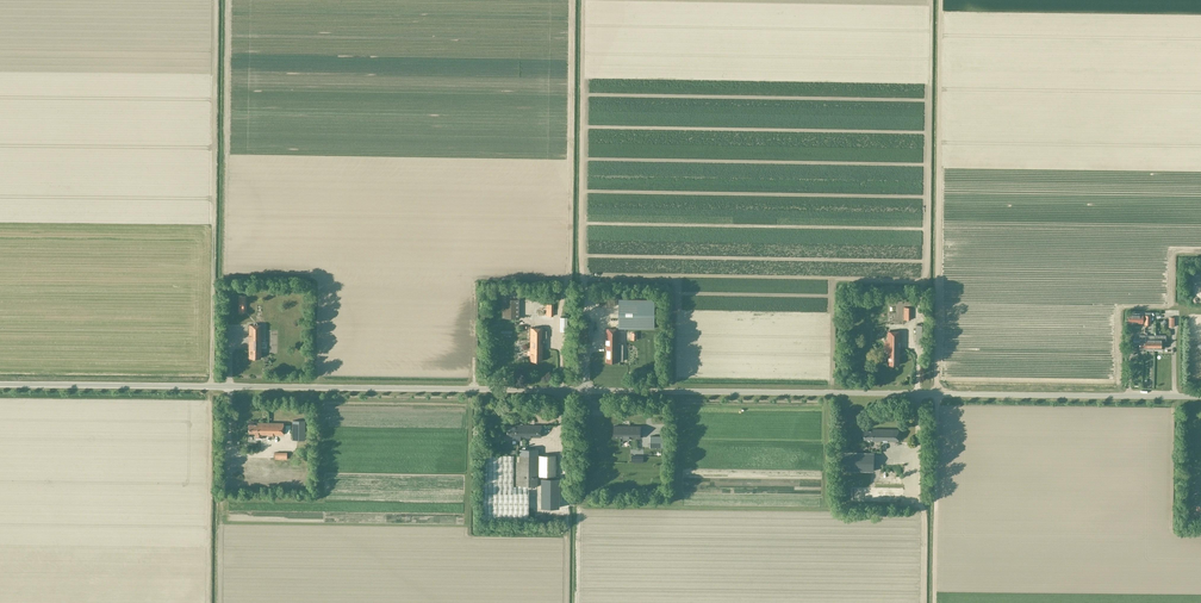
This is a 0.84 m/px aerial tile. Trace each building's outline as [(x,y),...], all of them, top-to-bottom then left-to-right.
[(502,318),(514,318),(519,318),(519,299),(518,299),(518,292),(502,292),(502,318)] [(655,299),(619,299),(619,325),(616,325),(616,329),(619,329),(619,327),(655,328),(655,299)] [(592,340),(593,323),(577,322),(577,340),(592,340)] [(261,358),(261,325),(249,325),(249,358),(261,358)] [(927,344),(927,325),(916,325),(916,344),(927,344)] [(530,361),(542,361),(542,328),(530,328),(530,361)] [(619,362),(619,329),(607,329),(607,362),(619,362)] [(900,365),(900,331),(888,331),(888,365),(900,365)] [(1161,349),(1162,342),(1166,342),(1166,335),(1154,335),(1154,340),(1154,349),(1161,349)] [(305,440),(305,421),(292,420),(292,440),(305,440)] [(254,433),(254,435),(283,435),(283,423),(257,423),(257,424),(248,424),(248,430),(248,433),(254,433)] [(512,435),(512,437),(541,437),(541,425),(515,425),(515,427),(506,427),(506,432),(506,435),(512,435)] [(614,438),(623,438),(623,439),(630,439),(630,438),(640,438),(640,427),(614,426),(614,438)] [(870,439),(870,441),(898,441),(898,430),(872,429),(872,431),(864,431),(864,436),(863,436),(863,439),(870,439)] [(665,448),(665,436),(650,436),(650,448),(665,448)] [(874,472),(874,453),(841,452),(841,471),(874,472)] [(555,476),(555,455),(515,455),(515,462),(514,462),(514,467),(513,467),(513,455),(482,455),(482,493),(482,519),(528,520),(528,493),(513,493),(513,475),(514,475),(514,485),(537,486),(537,476),(555,476)] [(559,478),(541,478),(541,496),(559,496),(559,478)]
